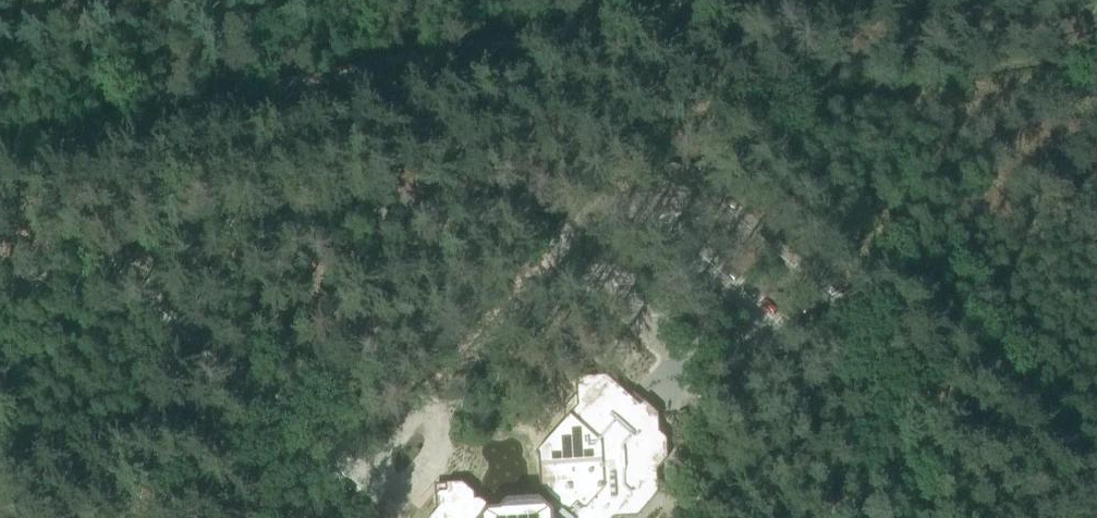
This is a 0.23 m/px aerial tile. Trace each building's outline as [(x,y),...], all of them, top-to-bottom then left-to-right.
[(655,496),(654,473),(665,461),(665,459),(664,439),(657,433),(656,415),(643,403),(639,407),(630,400),(605,377),(576,379),(574,380),(576,410),(535,455),(538,458),(539,491),(554,505),(547,514),(536,503),(502,506),(492,517),(636,517),(655,496)] [(482,511),(477,506),(470,506),(470,496),(461,484),(446,485),(436,496),(436,511),(430,517),(483,517),(482,511)]
